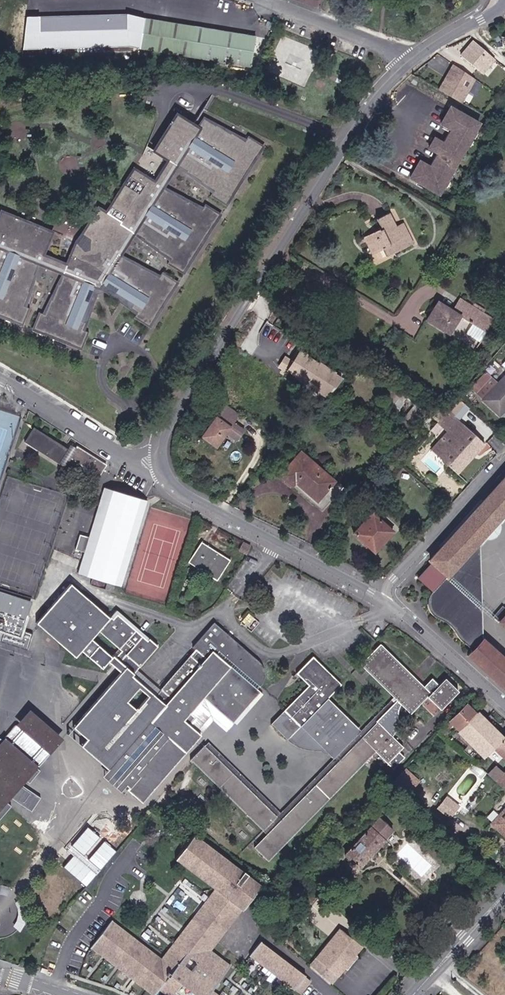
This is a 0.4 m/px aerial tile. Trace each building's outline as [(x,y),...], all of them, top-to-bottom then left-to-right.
[(128,14),(26,16),(23,50),(140,46),(144,18),(128,14)] [(263,37),(144,18),(140,46),(257,68),(263,37)] [(496,60),(472,39),(459,53),(483,75),(496,60)] [(477,79),(452,65),(438,90),(463,104),(477,79)] [(422,159),(416,169),(444,186),(480,124),(454,108),(445,122),(454,127),(454,128),(460,126),(463,131),(455,134),(438,162),(440,169),(435,171),(433,165),(431,164),(422,159)] [(446,141),(441,148),(431,164),(433,165),(435,171),(440,169),(438,162),(455,134),(463,131),(460,126),(454,128),(446,141)] [(437,136),(433,143),(441,148),(446,141),(437,136)] [(441,191),(444,186),(416,169),(413,175),(441,191)] [(404,221),(398,224),(391,210),(380,216),(385,227),(369,236),(376,249),(385,245),(389,253),(403,246),(403,247),(415,241),(404,221)] [(498,317),(464,297),(456,309),(442,300),(431,317),(452,330),(462,313),(475,321),(469,331),(484,340),(498,317)] [(299,350),(292,361),(284,356),(277,367),(285,372),(327,399),(341,377),(299,350)] [(487,372),(473,388),(479,394),(494,377),(487,372)] [(486,400),(503,415),(504,413),(504,378),(486,400)] [(395,381),(389,392),(393,396),(400,384),(395,381)] [(421,394),(417,399),(430,409),(433,405),(421,394)] [(418,422),(430,409),(417,399),(405,412),(418,422)] [(444,402),(433,414),(438,419),(449,406),(444,402)] [(225,405),(203,437),(216,446),(227,431),(238,439),(246,429),(235,421),(240,414),(225,405)] [(451,430),(459,421),(449,412),(441,421),(439,423),(449,432),(451,430)] [(459,421),(451,430),(458,436),(440,457),(459,474),(486,444),(459,421)] [(24,441),(59,462),(69,447),(34,425),(24,441)] [(440,457),(458,436),(451,430),(449,432),(433,451),(440,457)] [(99,474),(106,463),(77,445),(70,456),(99,474)] [(282,474),(294,484),(297,480),(315,496),(327,506),(344,486),(341,484),(342,482),(337,477),(335,479),(302,451),(282,474)] [(480,540),(504,513),(504,476),(430,560),(433,563),(426,570),(419,577),(435,591),(444,579),(480,540)] [(315,496),(297,480),(294,484),(312,500),(315,496)] [(148,500),(104,487),(81,571),(125,583),(148,500)] [(319,524),(325,514),(319,510),(313,520),(319,524)] [(373,513),(354,534),(375,553),(383,544),(394,532),(373,513)] [(444,579),(435,591),(432,596),(430,600),(429,604),(429,608),(429,610),(430,612),(431,614),(433,616),(435,618),(438,619),(440,620),(443,620),(445,621),(447,623),(450,625),(451,627),(453,629),(454,632),(454,633),(455,635),(457,637),(458,639),(460,640),(462,641),(463,641),(466,644),(469,646),(471,650),(484,636),(480,540),(444,579)] [(202,541),(189,562),(218,580),(231,559),(202,541)] [(81,748),(103,767),(120,781),(126,787),(130,790),(128,792),(143,804),(150,795),(201,737),(188,727),(191,724),(194,720),(189,716),(203,700),(213,708),(206,716),(214,723),(226,733),(233,725),(233,726),(240,718),(260,694),(256,690),(263,682),(264,677),(264,676),(264,672),(263,669),(262,666),(260,662),(214,624),(193,649),(195,652),(156,698),(147,691),(132,678),(157,650),(117,613),(110,621),(72,587),(37,626),(76,660),(82,653),(102,671),(108,665),(119,675),(77,724),(77,734),(87,742),(81,748)] [(26,647),(30,632),(25,631),(34,601),(0,591),(0,639),(26,647)] [(484,636),(471,650),(467,655),(502,688),(504,684),(504,656),(484,636)] [(191,764),(264,833),(247,850),(250,853),(253,850),(268,863),(339,790),(375,752),(394,770),(405,759),(399,753),(403,748),(390,737),(394,732),(396,727),(395,715),(397,710),(401,707),(410,716),(421,705),(434,718),(458,693),(445,681),(438,688),(431,681),(423,689),(379,647),(360,667),(394,700),(317,779),(282,815),(208,745),(205,748),(191,764)] [(271,728),(288,744),(297,749),(300,750),(305,750),(309,750),(312,750),(316,751),(320,753),(324,754),(327,757),(330,759),(347,741),(358,730),(327,700),(340,686),(311,659),(295,676),(309,688),(271,728)] [(466,704),(449,721),(452,724),(458,730),(475,712),(471,708),(466,704)] [(475,712),(458,730),(486,756),(498,744),(504,738),(494,729),(475,712)] [(443,733),(452,724),(449,721),(440,730),(443,733)] [(17,802),(33,812),(42,798),(27,789),(42,772),(39,770),(52,755),(19,725),(5,741),(2,739),(0,742),(0,821),(17,802)] [(410,790),(420,780),(406,767),(397,778),(410,790)] [(504,791),(504,772),(504,771),(494,781),(504,791)] [(446,794),(437,808),(451,817),(460,804),(446,794)] [(502,818),(493,827),(504,838),(504,820),(502,818)] [(369,825),(362,832),(364,834),(369,828),(373,832),(375,829),(369,825)] [(71,844),(99,869),(116,850),(101,837),(87,826),(71,844)] [(350,866),(352,866),(353,863),(359,869),(368,859),(370,863),(373,865),(373,861),(371,859),(377,854),(378,856),(381,856),(380,852),(376,850),(384,842),(373,832),(369,828),(364,834),(344,855),(347,857),(345,859),(348,861),(347,863),(350,866)] [(264,885),(201,834),(198,837),(260,889),(264,885)] [(183,855),(246,908),(260,889),(198,837),(183,855)] [(64,865),(86,884),(96,873),(74,854),(64,865)] [(212,950),(246,908),(183,855),(180,858),(215,887),(160,958),(113,921),(89,948),(149,994),(155,994),(159,990),(166,994),(218,994),(212,990),(231,965),(212,950)] [(45,921),(73,888),(58,876),(31,908),(45,921)] [(1,895),(6,896),(10,887),(6,885),(2,884),(0,884),(0,894),(1,895)] [(15,924),(13,927),(21,933),(26,922),(28,913),(27,906),(26,901),(23,896),(20,893),(17,891),(11,898),(14,902),(18,906),(18,912),(17,919),(15,924)] [(361,948),(340,930),(317,957),(338,975),(344,968),(355,954),(361,948)] [(301,994),(312,981),(261,941),(250,955),(301,994)] [(355,954),(344,968),(347,971),(358,957),(355,954)]
